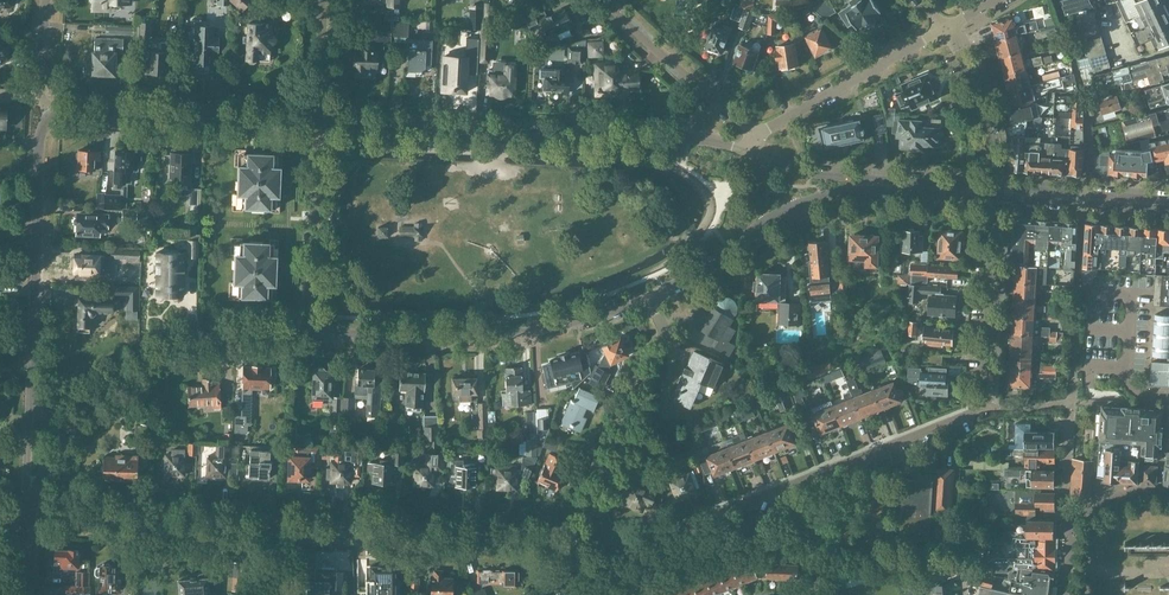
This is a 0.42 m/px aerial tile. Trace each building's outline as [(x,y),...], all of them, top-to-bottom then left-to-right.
[(2,10),(3,8),(10,8),(10,0),(0,0),(0,10),(2,10)] [(111,10),(112,6),(132,5),(132,0),(92,0),(92,4),(93,4),(93,10),(111,10)] [(241,10),(249,0),(229,0),(241,10)] [(384,4),(387,4),(387,20),(392,20),(394,20),(399,21),(399,6),(400,6),(400,0),(385,0),(384,4)] [(746,10),(753,11),(755,0),(740,0),(739,5),(740,5),(745,9),(746,10)] [(792,1),(776,0),(776,11),(791,11),(792,1)] [(810,0),(795,0),(792,1),(794,11),(812,7),(810,0)] [(830,0),(813,9),(824,19),(836,12),(830,0)] [(849,2),(853,9),(846,14),(856,30),(864,25),(865,27),(866,26),(867,28),(876,23),(874,21),(875,20),(874,18),(881,13),(878,8),(877,7),(872,0),(866,0),(863,2),(862,0),(851,0),(849,2)] [(1061,2),(1065,15),(1093,8),(1089,0),(1069,0),(1061,2)] [(1126,22),(1163,5),(1160,0),(1123,0),(1117,2),(1113,3),(1113,4),(1104,6),(1107,17),(1114,15),(1116,14),(1116,15),(1117,15),(1118,17),(1123,15),(1126,22)] [(736,4),(730,19),(740,22),(745,9),(740,5),(739,5),(736,4)] [(1126,22),(1132,34),(1168,17),(1163,5),(1126,22)] [(480,7),(471,7),(470,26),(480,26),(480,7)] [(492,9),(483,9),(483,24),(491,24),(492,9)] [(738,27),(748,31),(754,13),(746,10),(745,9),(740,22),(738,27)] [(542,24),(548,39),(550,42),(554,44),(557,42),(558,39),(557,35),(572,29),(569,23),(571,22),(567,12),(565,13),(563,10),(546,17),(540,20),(542,24)] [(529,30),(542,24),(540,20),(546,17),(543,11),(524,19),(529,30)] [(1077,16),(1089,56),(1080,59),(1078,52),(1076,53),(1082,76),(1110,67),(1094,11),(1077,16)] [(768,15),(769,33),(776,32),(775,22),(784,21),(783,14),(768,15)] [(757,15),(756,22),(766,24),(768,18),(757,15)] [(1043,19),(1046,28),(1055,25),(1053,17),(1043,19)] [(1137,45),(1168,30),(1168,19),(1168,17),(1132,34),(1137,45)] [(270,57),(271,45),(272,44),(274,44),(276,42),(277,41),(277,39),(277,37),(276,35),(275,33),(274,32),(272,31),(271,31),(272,24),(252,23),(249,23),(249,19),(245,19),(244,19),(242,21),(241,22),(241,29),(241,30),(243,31),(245,32),(247,32),(246,60),(247,60),(247,62),(249,63),(250,64),(253,64),(255,63),(256,62),(257,61),(259,61),(259,56),(270,57)] [(993,24),(996,41),(1018,35),(1039,30),(1037,21),(1015,27),(1013,19),(993,24)] [(351,55),(351,65),(354,65),(354,69),(354,71),(357,73),(362,74),(365,71),(365,69),(376,70),(377,60),(383,60),(383,43),(391,43),(391,36),(391,33),(392,20),(387,20),(378,20),(377,39),(370,39),(370,47),(359,46),(359,52),(354,51),(354,55),(351,55)] [(394,20),(393,36),(408,37),(409,21),(404,21),(399,21),(394,20)] [(134,36),(134,39),(149,40),(149,22),(135,22),(135,27),(134,36)] [(105,34),(134,36),(135,27),(106,25),(105,34)] [(194,65),(197,65),(197,68),(198,71),(201,73),(204,73),(207,71),(209,68),(209,65),(212,65),(212,54),(219,54),(219,37),(213,37),(214,26),(194,25),(194,37),(189,36),(188,52),(195,52),(194,65)] [(724,25),(723,29),(726,30),(726,32),(729,33),(729,35),(731,35),(731,34),(733,28),(724,25)] [(1055,25),(1046,28),(1047,34),(1057,32),(1055,25)] [(726,30),(723,29),(714,26),(706,48),(708,48),(708,50),(713,52),(714,50),(722,53),(724,46),(725,47),(728,41),(727,41),(729,35),(729,33),(726,32),(726,30)] [(491,28),(481,28),(479,63),(489,64),(491,28)] [(822,28),(806,37),(816,56),(819,55),(820,56),(824,54),(824,52),(833,48),(830,43),(834,41),(839,38),(836,32),(827,37),(822,28)] [(1137,45),(1142,55),(1153,52),(1168,44),(1168,30),(1137,45)] [(1000,58),(1001,58),(1001,57),(1022,52),(1018,35),(996,41),(995,41),(1000,58)] [(123,55),(124,39),(95,38),(93,74),(104,74),(104,77),(114,77),(114,55),(123,55)] [(443,58),(442,93),(466,94),(467,75),(477,75),(477,39),(465,39),(464,58),(443,58)] [(585,62),(585,42),(585,39),(568,44),(568,52),(565,52),(565,61),(585,63),(585,62)] [(147,44),(145,74),(168,75),(169,52),(170,41),(147,40),(147,44)] [(409,71),(421,72),(421,73),(424,73),(424,64),(431,65),(432,41),(408,40),(407,59),(409,60),(409,71)] [(537,44),(528,42),(529,54),(537,52),(536,51),(540,50),(537,44)] [(602,42),(588,43),(589,57),(603,56),(602,42)] [(752,49),(742,45),(735,64),(753,70),(754,70),(755,70),(756,69),(757,68),(758,67),(759,66),(759,64),(759,63),(758,62),(758,60),(757,59),(760,52),(761,47),(761,46),(761,45),(760,44),(759,43),(757,43),(756,43),(755,43),(753,44),(752,49)] [(777,50),(776,50),(778,62),(780,61),(781,68),(799,66),(797,54),(801,54),(800,47),(796,47),(795,43),(776,46),(777,50)] [(0,64),(1,59),(8,59),(9,47),(0,47),(0,64)] [(1001,57),(1001,58),(1005,74),(1026,68),(1026,69),(1034,67),(1043,65),(1041,56),(1024,60),(1022,52),(1001,57)] [(537,63),(539,63),(538,88),(544,88),(544,90),(551,90),(551,93),(552,96),(554,98),(557,98),(560,96),(561,94),(567,94),(568,73),(566,73),(566,69),(552,69),(545,69),(546,57),(537,56),(536,58),(536,60),(536,62),(537,63)] [(1123,70),(1123,68),(1111,72),(1115,83),(1129,80),(1132,89),(1150,84),(1150,85),(1155,84),(1156,84),(1165,81),(1163,76),(1168,74),(1168,56),(1123,70)] [(622,90),(638,89),(638,71),(618,72),(618,62),(594,64),(596,96),(622,95),(622,90)] [(502,74),(488,73),(486,94),(496,94),(496,96),(505,97),(505,95),(514,95),(516,65),(503,65),(502,74)] [(1030,84),(1031,86),(1039,84),(1034,67),(1026,69),(1026,68),(1005,74),(1004,74),(1008,92),(1010,91),(1010,90),(1030,84)] [(1042,75),(1043,79),(1060,75),(1059,71),(1042,75)] [(898,76),(891,79),(894,85),(901,83),(898,76)] [(898,94),(903,107),(911,104),(913,108),(937,98),(927,76),(903,86),(905,91),(898,94)] [(1048,91),(1065,92),(1064,86),(1062,78),(1039,84),(1031,86),(1030,84),(1010,90),(1010,91),(1013,106),(1034,101),(1035,102),(1037,101),(1037,103),(1047,103),(1047,101),(1047,100),(1048,91)] [(1145,90),(1151,109),(1168,104),(1168,83),(1145,90)] [(1055,117),(1056,117),(1072,118),(1073,101),(1074,93),(1065,92),(1048,91),(1047,100),(1047,101),(1047,103),(1037,103),(1037,101),(1035,102),(1034,101),(1013,106),(1014,108),(1001,111),(1005,125),(1028,120),(1041,117),(1043,117),(1055,117)] [(1099,101),(1105,120),(1117,116),(1115,111),(1121,109),(1117,96),(1099,101)] [(1070,136),(1070,149),(1068,174),(1076,175),(1077,173),(1083,174),(1085,150),(1084,150),(1083,130),(1087,129),(1085,119),(1084,119),(1084,113),(1081,113),(1081,102),(1073,101),(1072,118),(1070,136)] [(1162,135),(1168,133),(1168,108),(1128,119),(1122,120),(1124,127),(1128,144),(1134,142),(1162,135)] [(882,113),(872,116),(877,134),(887,131),(882,113)] [(904,121),(905,114),(886,113),(887,126),(894,127),(894,133),(898,133),(897,136),(902,137),(901,148),(922,150),(922,145),(938,146),(940,121),(928,120),(928,122),(912,120),(912,122),(904,121)] [(1026,141),(1024,172),(1039,172),(1041,142),(1043,117),(1041,117),(1028,120),(1026,137),(1026,141)] [(1039,172),(1053,173),(1056,135),(1055,135),(1056,117),(1055,117),(1043,117),(1041,142),(1039,172)] [(1053,173),(1068,174),(1070,149),(1070,136),(1072,118),(1056,117),(1055,135),(1056,135),(1053,173)] [(861,119),(819,128),(824,150),(865,140),(861,119)] [(1012,171),(1024,172),(1026,141),(1026,137),(1028,120),(1005,125),(1007,138),(1012,171)] [(1156,161),(1164,159),(1167,173),(1168,173),(1168,133),(1162,135),(1163,139),(1150,143),(1152,148),(1153,148),(1156,161)] [(100,151),(88,151),(86,148),(82,148),(80,150),(79,150),(78,170),(96,171),(96,165),(94,164),(94,161),(100,162),(100,151)] [(1157,168),(1156,161),(1153,148),(1152,148),(1142,150),(1142,154),(1120,152),(1119,155),(1110,154),(1109,173),(1148,176),(1148,170),(1157,168)] [(116,151),(115,183),(125,184),(125,172),(132,173),(132,171),(138,171),(138,163),(141,160),(141,156),(138,152),(133,152),(133,150),(124,150),(124,152),(116,151)] [(170,152),(168,178),(172,179),(172,183),(181,183),(181,196),(190,196),(189,205),(190,205),(190,210),(197,210),(197,205),(201,205),(201,200),(201,189),(198,189),(190,188),(190,184),(188,184),(188,179),(191,180),(192,153),(189,153),(189,151),(174,150),(174,153),(170,152)] [(241,208),(243,208),(251,208),(251,210),(264,210),(264,209),(276,209),(276,197),(280,197),(280,188),(281,188),(282,177),(280,177),(281,169),(277,168),(278,160),(278,156),(266,155),(267,154),(254,153),(254,154),(244,154),(243,167),(238,167),(237,190),(237,195),(242,195),(241,208)] [(104,205),(104,209),(121,210),(121,208),(122,196),(122,194),(105,194),(104,194),(104,205)] [(138,211),(122,210),(122,221),(137,221),(138,211)] [(76,234),(100,235),(101,230),(109,230),(109,213),(76,212),(76,218),(73,218),(73,222),(75,224),(77,224),(76,234)] [(1008,265),(1016,266),(1021,266),(1024,219),(1013,218),(1010,220),(1008,265)] [(1038,220),(1024,219),(1021,266),(1029,267),(1030,242),(1036,243),(1038,220)] [(1051,221),(1038,220),(1036,243),(1036,250),(1049,251),(1049,244),(1051,221)] [(1064,222),(1051,221),(1049,244),(1057,244),(1062,244),(1064,222)] [(1078,223),(1064,222),(1062,244),(1061,269),(1075,270),(1078,223)] [(414,224),(414,228),(400,228),(400,237),(415,237),(415,241),(422,241),(422,237),(423,237),(423,227),(422,227),(422,223),(414,224)] [(1083,267),(1097,268),(1101,224),(1086,223),(1083,267)] [(1097,270),(1112,270),(1115,225),(1101,224),(1097,268),(1097,270)] [(196,226),(188,225),(187,234),(196,234),(196,226)] [(1112,270),(1126,271),(1126,270),(1129,226),(1115,225),(1112,270)] [(1144,227),(1129,226),(1126,270),(1141,271),(1144,227)] [(1158,229),(1144,227),(1141,271),(1140,274),(1154,275),(1155,274),(1158,229)] [(1155,274),(1168,275),(1168,273),(1168,229),(1158,229),(1155,274)] [(922,253),(922,251),(923,236),(919,236),(919,231),(905,231),(905,239),(901,239),(901,252),(922,253)] [(939,258),(960,259),(962,233),(940,231),(939,258)] [(878,237),(865,236),(852,236),(851,260),(851,269),(867,269),(868,267),(877,268),(878,237)] [(188,258),(198,258),(199,241),(188,241),(188,258)] [(809,263),(811,283),(830,282),(828,262),(826,241),(810,243),(810,245),(808,247),(808,250),(810,251),(811,257),(811,263),(809,263)] [(234,261),(233,283),(238,284),(238,297),(248,297),(248,299),(260,299),(260,298),(272,298),(272,285),(276,285),(276,277),(278,277),(278,266),(277,266),(277,257),(274,257),(274,244),(263,244),(263,242),(250,242),(250,243),(240,243),(239,256),(234,255),(234,261)] [(1030,242),(1029,267),(1039,267),(1056,269),(1057,244),(1049,244),(1049,251),(1036,250),(1036,243),(1030,242)] [(111,249),(111,253),(111,259),(128,260),(129,263),(139,263),(140,256),(140,250),(111,249)] [(170,293),(184,294),(184,253),(157,253),(156,291),(157,291),(157,295),(170,295),(170,293)] [(74,273),(106,274),(107,258),(101,258),(101,256),(75,255),(74,273)] [(892,264),(891,271),(901,272),(902,265),(892,264)] [(911,276),(912,276),(912,283),(921,283),(921,276),(928,276),(929,266),(929,265),(911,264),(911,276)] [(958,268),(929,266),(928,276),(957,278),(958,268)] [(1016,266),(1015,283),(1038,284),(1038,285),(1042,285),(1042,277),(1039,276),(1039,267),(1029,267),(1021,266),(1016,266)] [(1098,272),(1083,271),(1082,284),(1094,285),(1094,276),(1097,276),(1098,272)] [(757,302),(779,303),(778,325),(798,326),(801,326),(801,308),(802,303),(791,303),(786,302),(787,277),(780,276),(780,275),(779,275),(779,273),(770,272),(770,274),(759,274),(757,302)] [(898,284),(909,285),(910,276),(899,275),(898,284)] [(1155,275),(1153,303),(1153,306),(1168,307),(1168,276),(1155,275)] [(840,292),(848,292),(847,278),(839,278),(840,281),(840,292)] [(840,292),(840,281),(834,281),(830,282),(811,283),(810,284),(812,296),(812,302),(832,301),(831,294),(840,293),(840,292)] [(1015,283),(1014,300),(1037,301),(1038,285),(1038,284),(1015,283)] [(909,285),(908,300),(918,301),(919,294),(935,295),(935,293),(939,294),(940,287),(909,285)] [(115,287),(115,296),(118,296),(126,296),(127,296),(128,296),(128,297),(128,299),(128,305),(128,310),(137,311),(137,287),(115,287)] [(938,297),(935,297),(931,297),(929,314),(937,315),(939,318),(944,318),(947,316),(948,312),(956,312),(957,297),(944,296),(938,295),(938,297)] [(712,346),(730,356),(736,345),(729,341),(735,329),(729,325),(737,312),(738,306),(734,301),(729,298),(723,298),(718,301),(716,304),(718,305),(716,309),(712,306),(698,328),(716,339),(712,346)] [(115,303),(115,300),(80,299),(78,332),(89,333),(90,328),(91,328),(91,318),(96,314),(96,313),(114,313),(114,310),(117,310),(117,303),(115,303)] [(1012,317),(1013,317),(1036,319),(1037,301),(1014,300),(1013,300),(1012,317)] [(1153,356),(1168,357),(1168,315),(1155,314),(1154,337),(1153,356)] [(1013,317),(1012,334),(1035,336),(1039,336),(1050,337),(1050,332),(1050,328),(1040,328),(1041,319),(1036,319),(1013,317)] [(910,321),(908,335),(917,336),(917,328),(922,329),(923,323),(914,322),(910,321)] [(923,344),(922,346),(932,347),(943,348),(943,344),(952,345),(953,343),(954,343),(954,338),(953,337),(954,330),(924,327),(923,344)] [(1010,352),(1011,352),(1011,351),(1034,353),(1034,345),(1039,345),(1039,336),(1035,336),(1012,334),(1011,334),(1010,352)] [(589,382),(588,383),(601,390),(609,373),(606,371),(610,364),(624,358),(628,356),(626,350),(619,337),(601,346),(605,354),(605,355),(598,367),(595,366),(590,376),(592,376),(589,382)] [(860,359),(865,371),(886,362),(881,350),(860,359)] [(1011,352),(1010,368),(1032,370),(1034,353),(1011,351),(1011,352)] [(694,352),(673,400),(692,409),(703,383),(715,389),(725,365),(694,352)] [(559,358),(550,361),(551,364),(543,366),(547,382),(564,378),(565,383),(573,382),(574,387),(572,389),(590,373),(588,361),(587,361),(587,364),(581,366),(578,354),(569,356),(568,354),(559,356),(559,358)] [(922,364),(942,365),(943,356),(923,355),(922,364)] [(1151,382),(1168,383),(1168,357),(1153,356),(1152,360),(1151,382)] [(831,362),(807,371),(808,380),(831,371),(831,362)] [(312,399),(331,399),(332,390),(333,390),(334,379),(333,379),(333,372),(325,371),(323,367),(320,366),(317,367),(315,370),(314,370),(312,399)] [(929,373),(921,373),(921,367),(911,367),(908,366),(907,377),(910,377),(913,377),(921,377),(920,385),(928,386),(928,394),(948,395),(949,379),(947,379),(947,374),(947,369),(930,367),(929,373)] [(1037,370),(1036,378),(1046,379),(1046,376),(1056,377),(1057,366),(1043,366),(1043,373),(1037,373),(1037,370)] [(242,389),(242,398),(241,415),(235,415),(235,433),(247,433),(248,425),(251,425),(252,389),(270,389),(270,384),(273,384),(274,373),(270,373),(270,369),(261,369),(261,367),(252,367),(252,368),(244,368),(243,389),(242,389)] [(506,392),(512,392),(512,406),(530,405),(530,390),(522,391),(521,367),(505,368),(506,392)] [(1032,370),(1010,368),(1009,386),(1031,388),(1032,370)] [(367,396),(366,409),(366,417),(379,417),(381,382),(374,382),(375,370),(358,369),(357,385),(355,385),(354,395),(367,396)] [(406,407),(422,408),(423,391),(424,391),(425,374),(400,372),(399,390),(407,390),(406,407)] [(829,374),(822,377),(825,384),(832,381),(829,374)] [(189,410),(222,408),(220,386),(214,386),(213,378),(202,379),(203,386),(187,388),(189,410)] [(452,379),(452,395),(453,400),(477,399),(477,378),(452,379)] [(738,403),(740,406),(755,397),(754,396),(755,393),(746,380),(744,381),(738,403)] [(849,388),(851,392),(853,398),(861,417),(881,410),(873,390),(862,394),(855,380),(847,383),(849,388)] [(894,382),(873,390),(881,410),(898,403),(900,403),(902,400),(902,399),(894,382)] [(577,387),(561,423),(580,432),(586,419),(581,416),(584,408),(593,411),(599,396),(577,387)] [(791,407),(785,389),(774,393),(780,411),(791,407)] [(846,401),(834,406),(833,406),(841,425),(861,417),(853,398),(851,392),(845,394),(845,395),(843,396),(846,401)] [(355,399),(341,399),(341,411),(341,415),(354,416),(355,399)] [(763,399),(755,402),(758,410),(766,406),(763,399)] [(833,406),(834,406),(832,400),(811,408),(820,431),(819,433),(823,434),(824,432),(841,425),(833,406)] [(478,403),(479,428),(479,430),(477,430),(477,439),(488,439),(486,403),(478,403)] [(332,406),(332,428),(339,428),(340,405),(332,404),(332,406)] [(751,404),(736,410),(739,417),(754,411),(751,404)] [(1100,441),(1100,442),(1134,445),(1141,446),(1140,460),(1158,461),(1158,455),(1160,455),(1161,446),(1162,427),(1163,411),(1144,410),(1144,409),(1123,408),(1103,407),(1102,413),(1100,436),(1101,436),(1100,441)] [(525,456),(528,457),(536,457),(534,413),(534,412),(527,412),(527,423),(530,423),(530,441),(526,441),(525,456)] [(726,413),(716,418),(719,425),(730,421),(726,413)] [(424,441),(428,441),(430,441),(430,451),(437,451),(438,427),(438,416),(424,416),(424,441)] [(548,418),(537,419),(537,434),(547,434),(548,418)] [(719,425),(716,418),(699,424),(702,432),(719,425)] [(1024,449),(1024,451),(1039,451),(1039,447),(1055,447),(1055,433),(1055,432),(1030,432),(1031,423),(1017,423),(1016,449),(1024,449)] [(157,425),(140,424),(139,439),(151,440),(151,436),(156,436),(157,425)] [(787,424),(767,432),(775,452),(793,445),(795,446),(796,442),(794,441),(787,424)] [(767,432),(747,440),(755,460),(775,452),(767,432)] [(744,433),(725,441),(728,448),(726,448),(734,468),(755,460),(744,433)] [(681,434),(671,437),(673,445),(683,442),(681,434)] [(547,439),(544,446),(555,451),(558,444),(547,439)] [(645,455),(659,456),(658,441),(644,447),(645,455)] [(734,468),(726,448),(728,448),(725,441),(712,446),(715,453),(706,456),(706,457),(700,460),(706,473),(713,470),(714,473),(713,475),(717,476),(718,474),(734,468)] [(1138,484),(1140,461),(1140,460),(1141,446),(1134,445),(1100,442),(1097,477),(1104,478),(1104,482),(1138,484)] [(187,455),(197,456),(198,443),(188,443),(187,455)] [(216,455),(208,455),(207,476),(230,477),(231,463),(226,463),(226,458),(231,458),(231,445),(217,444),(216,455)] [(248,477),(269,478),(269,468),(273,468),(273,461),(270,461),(270,457),(279,457),(279,447),(269,447),(269,451),(259,451),(259,450),(249,450),(248,477)] [(184,476),(185,452),(185,449),(172,448),(172,452),(164,452),(163,476),(184,476)] [(295,448),(294,459),(291,459),(290,480),(308,480),(309,468),(316,468),(316,458),(316,449),(295,448)] [(1041,463),(1055,463),(1055,451),(1039,451),(1024,451),(1024,449),(1016,449),(1012,449),(1012,456),(1025,456),(1024,470),(1027,470),(1032,470),(1041,470),(1041,463)] [(362,472),(363,450),(354,450),(353,472),(362,472)] [(368,472),(374,472),(373,480),(376,483),(395,484),(396,472),(392,472),(392,464),(404,465),(405,452),(391,451),(391,461),(380,460),(380,463),(369,463),(368,472)] [(416,465),(415,485),(433,486),(433,468),(443,469),(443,466),(445,466),(445,460),(446,455),(443,455),(444,455),(427,454),(427,465),(416,465)] [(537,482),(556,491),(565,471),(559,469),(563,459),(549,454),(537,482)] [(115,455),(115,458),(104,457),(103,481),(137,482),(138,456),(115,455)] [(536,457),(528,457),(520,475),(528,478),(536,457)] [(1091,461),(1071,459),(1071,496),(1080,496),(1080,498),(1084,498),(1084,496),(1091,496),(1091,461)] [(351,461),(333,460),(332,481),(350,482),(351,461)] [(450,472),(457,472),(456,484),(459,487),(471,487),(474,484),(475,464),(464,464),(464,460),(451,460),(450,472)] [(1140,484),(1155,485),(1156,467),(1142,465),(1140,484)] [(491,479),(498,480),(498,489),(516,489),(517,467),(516,467),(516,466),(509,466),(509,467),(497,467),(497,468),(491,468),(491,479)] [(689,473),(671,480),(679,500),(696,493),(695,489),(697,489),(700,488),(693,470),(690,472),(689,472),(689,473)] [(935,513),(950,514),(953,471),(937,470),(935,513)] [(1041,470),(1032,470),(1027,470),(1021,470),(1021,474),(1027,475),(1027,487),(1032,487),(1055,487),(1055,471),(1041,470)] [(900,538),(930,539),(933,481),(904,479),(900,538)] [(651,487),(650,489),(633,482),(623,503),(641,510),(647,498),(653,500),(658,490),(651,487)] [(1055,511),(1055,494),(1036,494),(1036,491),(1018,491),(1018,503),(1016,503),(1016,516),(1027,516),(1036,516),(1036,509),(1044,509),(1044,511),(1055,511)] [(1038,538),(1055,539),(1055,521),(1036,520),(1027,520),(1027,526),(1019,525),(1019,532),(1008,531),(1008,537),(1014,537),(1014,538),(1029,538),(1038,538)] [(875,546),(875,550),(885,550),(885,547),(891,547),(891,533),(869,531),(868,546),(875,546)] [(1014,538),(1014,544),(1014,546),(1029,547),(1029,548),(1030,548),(1030,555),(1035,555),(1035,562),(1053,562),(1055,562),(1055,539),(1038,538),(1029,538),(1014,538)] [(1034,568),(1033,569),(1053,571),(1053,562),(1035,562),(1035,555),(1030,555),(1030,559),(1021,559),(1021,558),(1015,558),(1008,558),(1008,559),(995,557),(996,548),(986,547),(984,564),(995,565),(1008,567),(1015,567),(1034,568)] [(54,567),(78,568),(79,551),(55,550),(54,567)] [(750,552),(742,555),(746,563),(753,561),(750,552)] [(227,591),(232,591),(241,592),(243,563),(229,562),(227,591)] [(847,588),(875,579),(869,562),(846,570),(843,575),(847,588)] [(137,576),(146,577),(147,564),(138,563),(137,576)] [(100,591),(119,592),(120,567),(112,566),(110,564),(103,564),(101,565),(101,567),(97,567),(95,569),(95,574),(97,576),(100,576),(100,591)] [(752,564),(739,569),(744,584),(758,579),(752,564)] [(767,579),(782,580),(783,565),(767,564),(767,579)] [(932,564),(931,580),(945,581),(946,565),(932,564)] [(1055,572),(1053,571),(1033,569),(1034,568),(1015,567),(1008,567),(995,565),(984,564),(983,571),(993,572),(992,576),(1011,580),(1018,582),(1024,582),(1053,586),(1055,572)] [(783,565),(782,580),(798,581),(799,566),(783,565)] [(380,566),(370,566),(366,566),(365,580),(365,594),(357,594),(400,594),(400,580),(396,580),(396,567),(386,566),(380,566)] [(329,589),(331,589),(336,589),(336,575),(334,574),(334,568),(322,567),(322,570),(315,569),(314,581),(307,581),(307,594),(328,594),(329,589)] [(739,569),(726,575),(731,589),(744,584),(739,569)] [(454,579),(442,579),(442,571),(434,571),(434,580),(431,580),(430,594),(453,594),(454,579)] [(477,571),(477,581),(488,581),(488,577),(497,577),(504,588),(517,587),(518,571),(477,571)] [(76,572),(75,586),(89,587),(89,586),(90,572),(76,572)] [(197,579),(178,581),(180,594),(208,594),(207,578),(206,576),(204,574),(201,573),(199,574),(197,576),(197,579)] [(726,575),(713,580),(719,594),(731,589),(726,575)] [(980,585),(992,589),(995,580),(983,576),(980,585)] [(408,594),(419,594),(419,578),(408,578),(408,594)] [(700,585),(704,594),(716,594),(719,594),(713,580),(700,585)] [(1053,586),(1024,582),(1018,582),(1011,580),(1010,592),(1017,593),(1023,594),(1052,594),(1053,586)] [(687,590),(689,594),(704,594),(700,585),(687,590)] [(938,593),(938,594),(951,594),(950,585),(940,586),(941,593),(938,593)] [(65,594),(74,594),(79,594),(84,594),(91,594),(91,587),(89,587),(75,586),(69,586),(65,586),(65,594)] [(992,589),(980,587),(979,594),(1016,594),(992,589)]
